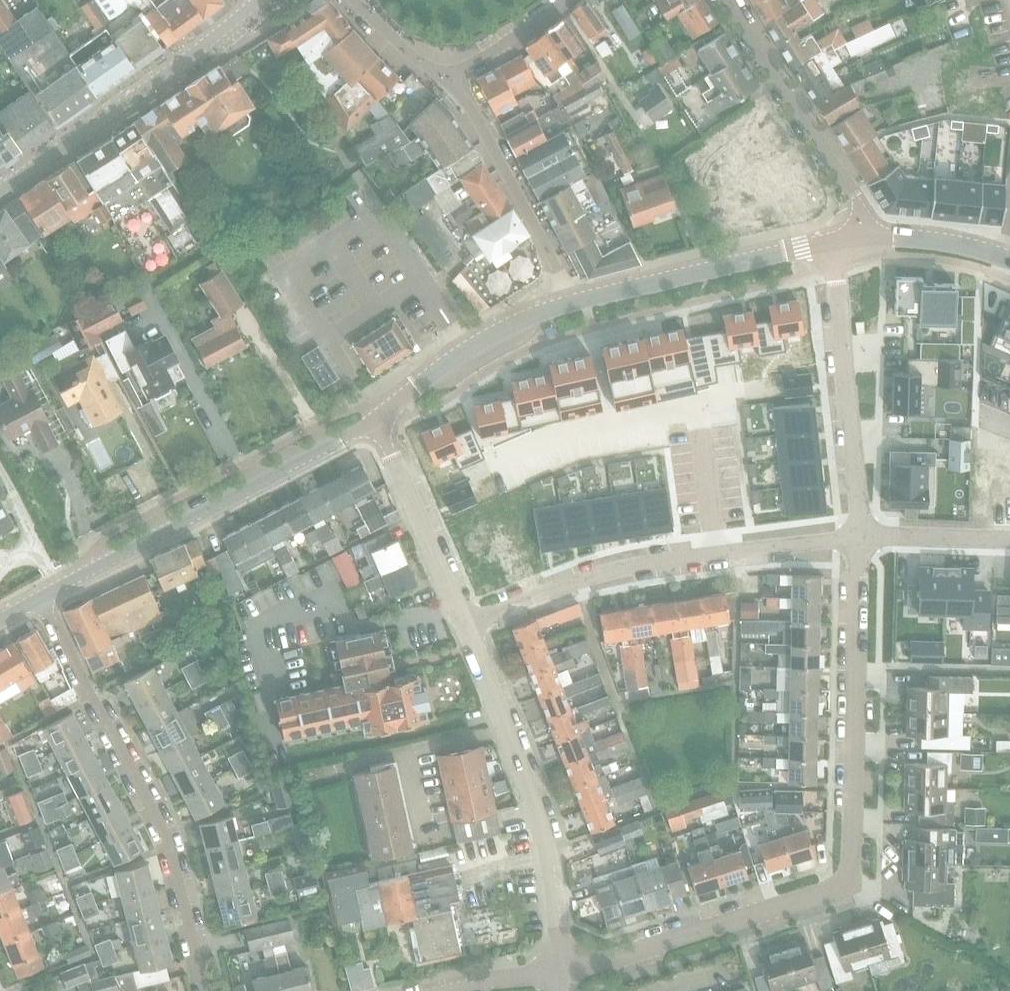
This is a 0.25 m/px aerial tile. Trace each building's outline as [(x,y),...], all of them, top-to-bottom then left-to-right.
[(14,19),(1,0),(0,0),(0,29),(14,19)] [(80,5),(96,26),(103,21),(107,27),(108,29),(113,36),(114,36),(135,66),(163,47),(166,44),(144,12),(136,0),(87,0),(80,5)] [(166,44),(224,0),(136,0),(144,12),(166,44)] [(284,27),(296,43),(292,45),(331,105),(377,54),(350,24),(331,0),(321,0),(284,27)] [(596,0),(580,0),(571,10),(588,35),(594,44),(599,41),(596,36),(607,29),(604,25),(590,4),(596,0)] [(654,1),(665,17),(675,10),(678,9),(679,10),(694,0),(655,0),(654,1)] [(675,10),(692,36),(717,21),(703,0),(694,0),(679,10),(678,9),(675,10)] [(753,2),(761,16),(765,22),(798,0),(756,0),(753,2)] [(798,34),(795,29),(822,12),(815,0),(798,0),(765,22),(779,44),(798,34)] [(622,2),(610,9),(628,38),(640,31),(622,2)] [(0,30),(0,45),(1,46),(8,56),(27,83),(31,80),(37,89),(35,90),(56,120),(96,93),(76,61),(76,62),(69,53),(51,26),(36,5),(15,20),(0,30)] [(564,17),(546,29),(565,58),(576,73),(580,70),(569,56),(583,46),(564,17)] [(889,22),(878,27),(854,38),(846,42),(846,43),(851,53),(894,33),(889,22)] [(664,61),(675,54),(662,34),(660,35),(654,25),(646,30),(652,40),(651,40),(662,57),(664,61)] [(96,93),(135,66),(114,36),(113,36),(108,29),(107,27),(69,53),(76,62),(76,61),(96,93)] [(276,55),(292,45),(296,43),(284,27),(266,37),(276,55)] [(838,28),(816,41),(811,33),(800,38),(798,34),(779,44),(792,65),(821,49),(832,44),(834,48),(846,43),(846,42),(838,28)] [(560,61),(576,81),(579,79),(575,73),(576,73),(565,58),(546,29),(525,43),(544,72),(560,61)] [(712,70),(738,53),(724,31),(698,48),(712,70)] [(641,51),(650,63),(660,57),(652,44),(641,51)] [(792,65),(790,66),(802,84),(831,66),(831,65),(840,60),(834,49),(834,48),(832,44),(821,49),(792,65)] [(738,53),(712,70),(708,73),(720,91),(707,100),(715,112),(748,90),(746,88),(753,83),(754,78),(738,53)] [(346,128),(368,106),(377,98),(398,76),(377,54),(331,105),(346,128)] [(499,65),(510,85),(532,74),(522,54),(499,65)] [(675,54),(664,61),(662,57),(655,62),(664,76),(682,65),(675,54)] [(861,66),(866,76),(884,68),(880,57),(861,66)] [(172,179),(166,170),(185,156),(174,138),(198,122),(206,133),(221,123),(225,130),(233,130),(248,120),(249,114),(245,107),(252,103),(233,73),(237,69),(230,59),(221,65),(220,64),(133,120),(146,139),(152,148),(166,170),(172,179)] [(576,73),(575,73),(579,79),(586,88),(599,79),(599,80),(604,88),(611,83),(607,75),(597,59),(580,70),(576,73)] [(510,85),(499,65),(477,77),(491,105),(513,93),(509,86),(510,85)] [(892,75),(897,95),(936,86),(931,65),(892,75)] [(831,66),(802,84),(813,102),(815,101),(845,86),(831,66)] [(553,95),(559,104),(586,88),(579,79),(576,81),(553,95)] [(522,110),(500,122),(516,153),(559,130),(569,125),(559,130),(555,123),(569,116),(570,115),(589,105),(585,100),(604,88),(599,80),(586,88),(559,104),(528,121),(522,110)] [(815,101),(830,126),(862,105),(863,106),(873,99),(868,91),(858,97),(850,84),(845,86),(815,101)] [(936,86),(897,95),(902,116),(941,106),(936,86)] [(19,147),(51,124),(29,88),(0,109),(0,128),(2,131),(7,128),(19,147)] [(662,112),(671,106),(659,88),(642,100),(651,114),(660,108),(662,112)] [(410,139),(402,144),(411,158),(427,148),(440,167),(473,145),(450,111),(436,97),(410,125),(418,133),(410,139)] [(761,97),(722,121),(738,146),(777,122),(761,97)] [(410,139),(377,98),(368,106),(379,119),(370,124),(375,133),(355,144),(366,163),(402,144),(410,139)] [(830,126),(845,149),(875,130),(878,128),(869,114),(878,108),(873,99),(863,106),(862,105),(830,126)] [(328,142),(346,131),(331,108),(314,119),(328,142)] [(580,133),(588,129),(582,118),(574,122),(580,133)] [(950,119),(950,127),(961,128),(962,120),(950,119)] [(146,139),(133,120),(77,157),(95,187),(93,188),(93,189),(95,192),(97,190),(104,201),(104,203),(112,215),(114,218),(148,197),(155,208),(168,229),(193,214),(172,179),(166,170),(152,148),(146,139)] [(974,121),(962,120),(961,128),(973,129),(974,121)] [(777,122),(738,146),(754,170),(792,146),(777,122)] [(986,122),(985,130),(997,131),(998,123),(986,122)] [(926,123),(918,125),(921,136),(929,134),(926,123)] [(528,175),(581,147),(569,125),(559,130),(516,153),(528,175)] [(918,125),(910,127),(913,138),(921,136),(918,125)] [(19,147),(7,128),(2,131),(0,128),(0,160),(19,147)] [(604,133),(623,171),(632,167),(613,128),(604,133)] [(867,182),(890,167),(870,136),(876,132),(875,130),(845,149),(846,151),(847,150),(867,182)] [(436,191),(460,176),(471,194),(461,200),(462,202),(445,213),(473,256),(484,249),(489,256),(528,231),(482,160),(473,145),(440,167),(423,177),(397,196),(389,186),(382,192),(389,201),(407,223),(419,214),(415,208),(437,193),(436,191)] [(754,170),(750,172),(755,181),(763,176),(773,192),(774,192),(804,173),(805,173),(808,171),(792,146),(754,170)] [(528,175),(540,197),(593,169),(581,147),(528,175)] [(69,162),(46,177),(47,179),(66,206),(71,215),(75,221),(93,210),(104,203),(104,201),(97,190),(95,192),(93,189),(88,192),(69,162)] [(740,180),(730,163),(723,166),(733,184),(740,180)] [(890,167),(867,182),(884,210),(893,211),(894,205),(914,173),(902,172),(897,163),(890,167)] [(553,223),(605,196),(607,196),(593,169),(540,197),(553,223)] [(650,211),(673,203),(662,173),(621,188),(633,222),(651,215),(650,211)] [(773,192),(769,194),(782,215),(795,207),(797,210),(806,204),(804,201),(818,193),(805,173),(804,173),(774,192),(773,192)] [(894,205),(893,211),(929,215),(933,175),(914,173),(894,205)] [(933,175),(929,215),(953,217),(957,177),(933,175)] [(957,177),(953,217),(976,219),(980,180),(957,177)] [(66,206),(47,179),(21,196),(44,232),(71,215),(66,206)] [(980,180),(976,219),(1000,221),(1004,182),(980,180)] [(759,201),(752,187),(738,195),(746,209),(753,205),(759,201)] [(553,223),(567,249),(595,234),(593,230),(617,218),(605,196),(553,223)] [(2,260),(30,241),(41,233),(16,198),(0,209),(0,258),(2,260)] [(104,203),(93,210),(101,222),(112,215),(104,203)] [(759,215),(753,205),(746,209),(752,219),(759,215)] [(580,273),(583,275),(639,260),(617,218),(593,230),(595,234),(567,249),(580,273)] [(432,254),(441,266),(451,259),(442,247),(432,254)] [(214,326),(192,337),(206,364),(245,344),(228,311),(242,303),(220,269),(200,282),(221,315),(211,319),(214,326)] [(460,271),(452,278),(480,311),(489,305),(460,271)] [(920,276),(894,275),(894,311),(919,312),(919,317),(953,318),(953,317),(960,317),(960,318),(973,318),(974,294),(961,294),(960,313),(954,313),(954,282),(920,282),(920,276)] [(993,315),(999,318),(993,331),(1009,338),(1009,299),(1007,298),(1006,302),(1000,299),(993,315)] [(754,321),(753,321),(756,341),(755,342),(757,354),(785,349),(782,334),(802,331),(797,299),(768,304),(770,318),(754,321)] [(110,300),(86,313),(97,333),(121,320),(110,300)] [(725,329),(708,332),(713,364),(714,364),(734,361),(740,360),(737,345),(755,342),(756,341),(753,321),(754,321),(752,309),(722,314),(725,329)] [(97,333),(86,313),(65,324),(73,338),(65,342),(70,351),(77,347),(78,350),(98,339),(95,334),(97,333)] [(372,374),(413,347),(392,317),(351,343),(372,374)] [(682,327),(641,336),(655,399),(696,390),(695,385),(694,385),(683,336),(684,336),(682,327)] [(124,329),(105,339),(121,370),(132,365),(147,395),(172,381),(172,380),(183,375),(176,361),(177,360),(163,335),(151,341),(150,339),(134,347),(124,329)] [(684,336),(683,336),(694,385),(695,385),(717,380),(714,364),(713,364),(708,332),(684,336)] [(55,333),(27,350),(33,360),(61,344),(55,333)] [(641,336),(600,345),(614,406),(614,409),(655,399),(641,336)] [(959,341),(919,341),(919,357),(959,358),(959,341)] [(106,416),(120,409),(102,373),(113,367),(105,352),(93,358),(92,355),(53,375),(67,402),(82,395),(87,405),(79,409),(85,421),(103,412),(106,416)] [(590,352),(547,362),(550,371),(550,372),(551,372),(561,418),(602,409),(590,352)] [(46,418),(31,387),(27,389),(17,370),(11,357),(0,362),(0,372),(3,377),(12,397),(0,403),(0,420),(9,437),(30,426),(42,449),(57,442),(45,419),(46,418)] [(892,370),(891,410),(923,411),(923,384),(959,385),(960,358),(907,357),(906,370),(892,370)] [(795,368),(781,370),(784,395),(812,392),(809,372),(795,374),(795,368)] [(535,375),(510,380),(513,395),(513,396),(514,395),(520,427),(557,419),(561,418),(551,372),(550,372),(550,371),(535,375)] [(513,395),(473,404),(480,436),(520,427),(514,395),(513,396),(513,395)] [(813,402),(771,406),(774,434),(816,429),(813,402)] [(749,403),(741,404),(742,416),(750,415),(749,403)] [(448,420),(421,432),(434,462),(452,454),(458,468),(484,457),(471,426),(454,434),(448,420)] [(816,429),(774,434),(778,460),(819,455),(816,429)] [(752,436),(744,437),(746,449),(754,448),(752,436)] [(948,438),(947,468),(968,468),(969,438),(948,438)] [(888,486),(888,504),(925,505),(926,464),(934,465),(935,451),(910,450),(909,463),(889,462),(888,486)] [(819,455),(778,460),(781,486),(822,481),(819,455)] [(645,457),(633,459),(634,467),(646,465),(645,457)] [(619,461),(607,463),(608,471),(620,469),(619,461)] [(755,462),(747,463),(749,475),(757,474),(755,462)] [(361,464),(340,475),(353,499),(365,522),(370,531),(400,515),(397,507),(383,514),(374,496),(368,500),(364,493),(374,488),(361,464)] [(594,465),(582,467),(583,475),(595,473),(594,465)] [(567,474),(556,478),(559,486),(570,481),(567,474)] [(340,475),(320,486),(332,510),(353,499),(340,475)] [(456,487),(443,493),(451,511),(476,500),(466,477),(453,482),(456,487)] [(540,480),(529,485),(532,493),(543,488),(540,480)] [(822,481),(781,486),(784,513),(825,509),(822,481)] [(521,482),(510,487),(514,494),(525,489),(521,482)] [(320,486),(299,497),(311,521),(312,520),(315,526),(320,537),(329,553),(342,546),(333,528),(331,529),(326,520),(325,521),(322,515),(332,510),(320,486)] [(665,486),(638,490),(644,531),(672,526),(665,486)] [(758,489),(750,489),(752,502),(760,501),(758,489)] [(638,490),(612,494),(618,535),(644,531),(638,490)] [(612,494),(586,499),(592,539),(618,535),(612,494)] [(299,497),(279,507),(291,531),(311,521),(299,497)] [(586,499),(560,503),(566,544),(592,539),(586,499)] [(14,525),(0,500),(0,533),(14,525)] [(488,500),(452,515),(463,541),(499,526),(488,500)] [(560,503),(533,507),(539,548),(566,544),(560,503)] [(279,507),(258,518),(270,542),(291,531),(279,507)] [(258,518),(223,537),(237,563),(243,575),(278,557),(274,550),(271,544),(270,542),(258,518)] [(365,522),(356,527),(361,536),(370,531),(365,522)] [(535,524),(527,525),(529,537),(537,536),(535,524)] [(315,526),(304,532),(309,542),(320,537),(315,526)] [(510,551),(499,526),(463,541),(474,566),(510,551)] [(396,539),(389,542),(384,531),(361,541),(366,552),(371,550),(381,572),(406,561),(396,539)] [(150,557),(164,586),(174,582),(178,589),(186,585),(183,578),(197,571),(195,567),(205,562),(204,560),(204,559),(196,538),(185,543),(184,542),(150,557)] [(285,544),(275,550),(278,557),(287,573),(287,574),(298,569),(285,544)] [(226,550),(215,555),(223,576),(229,595),(245,587),(226,550)] [(510,551),(474,566),(485,592),(521,577),(510,551)] [(215,555),(204,560),(205,562),(212,580),(223,576),(215,555)] [(541,558),(533,560),(535,571),(543,570),(541,558)] [(368,590),(385,582),(390,594),(416,583),(406,561),(381,572),(374,574),(369,562),(359,566),(364,579),(363,579),(368,590)] [(918,587),(908,587),(908,606),(918,606),(918,610),(943,611),(945,565),(919,565),(918,587)] [(945,565),(943,611),(963,612),(962,626),(986,627),(987,589),(970,589),(971,566),(945,565)] [(791,582),(791,596),(818,597),(819,573),(791,573),(767,572),(767,582),(791,582)] [(143,574),(92,597),(116,650),(133,642),(129,632),(163,617),(143,574)] [(698,595),(705,637),(707,653),(718,652),(714,628),(712,628),(710,621),(728,618),(723,591),(698,595)] [(996,619),(1009,619),(1009,593),(996,593),(996,619)] [(705,637),(698,595),(673,599),(686,679),(696,677),(690,640),(705,637)] [(766,604),(790,605),(790,619),(818,620),(818,597),(791,596),(766,596),(766,604)] [(120,660),(116,650),(92,597),(64,610),(93,673),(120,660)] [(686,679),(673,599),(648,603),(653,630),(670,627),(671,635),(669,635),(676,680),(686,679)] [(757,599),(740,599),(740,614),(757,614),(757,599)] [(643,664),(639,641),(636,641),(634,633),(653,630),(648,603),(623,607),(636,686),(646,685),(643,664)] [(570,604),(534,617),(511,626),(521,650),(544,641),(538,625),(573,612),(570,604)] [(636,686),(623,607),(598,611),(602,638),(621,635),(622,644),(619,644),(623,667),(626,688),(636,686)] [(790,619),(764,619),(764,628),(790,629),(790,642),(817,642),(818,620),(790,619)] [(36,626),(16,638),(34,669),(40,680),(48,676),(46,672),(57,666),(53,659),(44,644),(45,643),(36,626)] [(424,686),(420,687),(417,672),(393,677),(392,673),(395,672),(392,658),(386,659),(383,646),(382,646),(378,629),(336,639),(334,639),(340,666),(341,666),(342,669),(330,672),(332,685),(309,690),(291,694),(275,697),(277,708),(283,736),(331,726),(362,719),(364,731),(427,717),(424,704),(427,704),(424,686)] [(521,650),(529,672),(556,662),(572,656),(572,655),(589,648),(585,637),(562,647),(563,649),(549,655),(544,641),(521,650)] [(0,647),(0,676),(4,684),(14,678),(20,689),(35,681),(28,670),(29,669),(12,640),(0,647)] [(910,640),(910,659),(941,660),(942,641),(910,640)] [(790,642),(764,641),(764,650),(789,651),(789,665),(817,666),(817,642),(790,642)] [(990,663),(1009,663),(1009,646),(991,646),(990,663)] [(575,663),(572,656),(556,662),(529,672),(538,694),(561,685),(555,671),(575,663)] [(181,666),(186,677),(201,669),(196,658),(181,666)] [(789,687),(816,688),(817,666),(789,665),(777,664),(777,687),(789,687)] [(136,704),(165,689),(153,666),(123,681),(136,704)] [(206,679),(201,669),(186,677),(191,687),(206,679)] [(750,669),(739,669),(739,685),(750,685),(750,669)] [(538,694),(546,717),(569,707),(565,696),(601,682),(597,672),(561,685),(538,694)] [(907,686),(906,710),(961,711),(962,691),(972,691),(972,675),(928,674),(928,686),(907,686)] [(763,687),(763,697),(776,697),(777,687),(763,687)] [(789,687),(788,711),(816,712),(816,688),(789,687)] [(136,704),(147,726),(176,711),(165,689),(136,704)] [(589,700),(577,704),(581,712),(610,701),(607,693),(589,700)] [(46,715),(56,709),(48,694),(38,700),(46,715)] [(210,722),(225,714),(219,703),(204,711),(210,722)] [(585,716),(575,720),(569,707),(546,717),(555,739),(578,730),(578,729),(588,725),(585,716)] [(816,712),(788,711),(747,709),(747,719),(788,720),(788,733),(815,734),(816,712)] [(969,734),(961,734),(961,711),(906,710),(906,734),(921,734),(920,746),(969,747),(969,734)] [(55,749),(84,734),(72,711),(43,726),(55,749)] [(159,749),(188,733),(176,711),(147,726),(159,749)] [(230,724),(225,714),(210,722),(215,731),(230,724)] [(14,734),(6,722),(4,723),(0,716),(0,742),(14,734)] [(555,739),(564,761),(624,738),(621,729),(584,744),(578,730),(555,739)] [(787,743),(787,756),(815,757),(815,734),(788,733),(742,732),(742,742),(787,743)] [(159,749),(171,771),(200,756),(188,733),(159,749)] [(55,749),(67,771),(96,756),(84,734),(55,749)] [(564,761),(573,784),(604,772),(601,762),(592,765),(590,760),(627,745),(624,738),(564,761)] [(457,841),(500,830),(481,744),(437,754),(457,841)] [(0,748),(0,770),(1,773),(14,767),(5,746),(0,748)] [(18,753),(22,764),(38,758),(34,747),(18,753)] [(227,755),(233,767),(248,759),(242,748),(227,755)] [(905,761),(904,786),(945,787),(946,771),(951,771),(951,751),(927,750),(926,762),(905,761)] [(78,793),(107,779),(96,756),(67,771),(78,793)] [(171,771),(182,793),(212,778),(200,756),(171,771)] [(787,766),(787,780),(814,780),(815,757),(787,756),(762,756),(762,765),(787,766)] [(42,768),(38,758),(22,764),(27,775),(42,768)] [(253,768),(248,759),(233,767),(238,776),(253,768)] [(373,856),(413,847),(393,759),(370,764),(371,769),(355,773),(373,856)] [(573,784),(581,807),(608,797),(642,782),(639,775),(610,787),(604,772),(573,784)] [(286,777),(271,781),(278,805),(293,801),(286,777)] [(212,778),(182,793),(194,816),(224,801),(212,778)] [(119,801),(107,779),(78,793),(90,816),(119,801)] [(608,797),(581,807),(591,830),(614,821),(608,806),(645,791),(642,782),(608,797)] [(945,787),(904,786),(904,810),(925,810),(925,822),(953,823),(953,809),(944,809),(945,787)] [(23,788),(7,794),(18,822),(35,816),(23,788)] [(772,807),(771,788),(739,789),(740,808),(763,807),(772,807)] [(800,788),(774,788),(773,807),(781,804),(782,809),(800,809),(800,788)] [(727,811),(719,789),(693,798),(698,813),(701,820),(727,811)] [(37,800),(41,811),(57,805),(52,794),(37,800)] [(683,819),(698,813),(693,798),(663,809),(671,829),(685,824),(683,819)] [(102,838),(130,824),(119,801),(90,816),(102,838)] [(773,807),(772,807),(780,834),(788,861),(812,853),(804,827),(785,833),(784,827),(788,826),(782,809),(781,804),(773,807)] [(61,815),(57,805),(41,811),(46,822),(61,815)] [(768,838),(756,841),(765,868),(788,861),(780,834),(772,807),(763,807),(768,824),(764,825),(768,838)] [(206,847),(237,840),(231,814),(199,822),(206,847)] [(251,823),(254,835),(270,831),(267,818),(251,823)] [(643,831),(638,819),(619,826),(624,838),(643,831)] [(142,846),(130,824),(102,838),(113,861),(142,846)] [(975,825),(974,839),(1009,840),(1009,826),(975,825)] [(624,838),(619,826),(593,836),(600,854),(626,844),(624,838)] [(903,838),(903,862),(945,863),(962,863),(963,830),(955,829),(955,827),(914,826),(914,838),(903,838)] [(34,850),(46,845),(40,828),(27,833),(34,850)] [(700,861),(686,865),(694,890),(720,882),(708,844),(705,833),(692,837),(700,861)] [(237,840),(206,847),(212,872),(243,864),(237,840)] [(56,847),(60,858),(76,852),(72,841),(56,847)] [(708,844),(720,882),(746,874),(738,848),(720,854),(716,841),(708,844)] [(30,852),(37,869),(53,863),(46,846),(30,852)] [(2,863),(9,860),(6,851),(0,854),(0,864),(2,863)] [(80,863),(76,852),(60,858),(65,869),(80,863)] [(644,907),(671,898),(670,896),(686,890),(676,858),(658,864),(656,856),(631,864),(644,907)] [(115,868),(121,893),(152,886),(146,860),(115,868)] [(331,915),(359,909),(363,926),(412,915),(422,962),(466,953),(455,902),(460,900),(451,863),(364,882),(360,862),(322,871),(331,915)] [(945,881),(945,863),(903,862),(902,886),(912,886),(912,904),(953,905),(954,881),(945,881)] [(0,864),(0,889),(11,884),(20,881),(16,870),(7,874),(2,863),(0,864)] [(644,907),(631,864),(631,863),(618,867),(621,876),(612,879),(612,881),(594,887),(603,916),(622,910),(623,914),(644,907)] [(218,897),(250,889),(243,864),(212,872),(218,897)] [(264,871),(268,884),(284,879),(284,878),(281,867),(264,871)] [(314,871),(295,875),(298,886),(296,887),(299,897),(319,892),(314,871)] [(284,879),(268,884),(271,894),(296,887),(298,886),(295,875),(284,878),(284,879)] [(20,907),(11,884),(0,889),(0,915),(20,907)] [(27,890),(32,902),(44,897),(39,885),(27,890)] [(158,910),(152,886),(121,893),(127,918),(158,910)] [(75,896),(79,906),(95,900),(91,889),(75,896)] [(250,889),(218,897),(224,922),(256,914),(250,889)] [(4,940),(29,930),(24,918),(49,908),(44,897),(32,902),(20,907),(0,915),(0,931),(4,940)] [(100,911),(95,900),(79,906),(84,917),(100,911)] [(158,910),(127,918),(134,942),(165,935),(158,910)] [(877,914),(854,921),(867,962),(884,956),(887,965),(904,960),(891,920),(880,924),(877,914)] [(288,917),(267,923),(272,944),(283,941),(282,937),(292,935),(288,917)] [(41,925),(46,937),(58,932),(54,920),(41,925)] [(834,938),(823,942),(835,981),(852,976),(849,967),(867,962),(854,921),(831,928),(834,938)] [(272,944),(267,923),(246,928),(250,945),(260,943),(261,947),(272,944)] [(29,930),(4,940),(13,964),(14,964),(18,975),(43,966),(29,930)] [(171,960),(165,935),(134,942),(140,968),(165,962),(171,960)] [(94,942),(98,954),(114,947),(109,936),(94,942)] [(804,937),(782,944),(794,985),(816,978),(820,989),(832,985),(822,954),(811,958),(804,937)] [(65,951),(69,961),(89,953),(85,943),(65,951)] [(754,976),(759,990),(774,990),(794,985),(782,944),(767,949),(759,951),(765,972),(754,976)] [(118,958),(114,947),(98,954),(103,964),(118,958)] [(284,990),(306,990),(313,989),(306,964),(287,969),(285,963),(289,962),(286,951),(274,954),(284,990)] [(274,954),(263,956),(266,968),(270,967),(271,973),(252,978),(255,990),(284,990),(274,954)] [(132,970),(100,978),(92,959),(83,963),(89,979),(92,990),(106,990),(121,986),(122,990),(136,987),(135,985),(132,970)] [(165,962),(140,968),(132,970),(135,985),(168,976),(165,962)] [(83,963),(61,971),(65,982),(76,978),(80,990),(92,990),(89,979),(83,963)] [(971,979),(963,990),(989,990),(971,979)]
